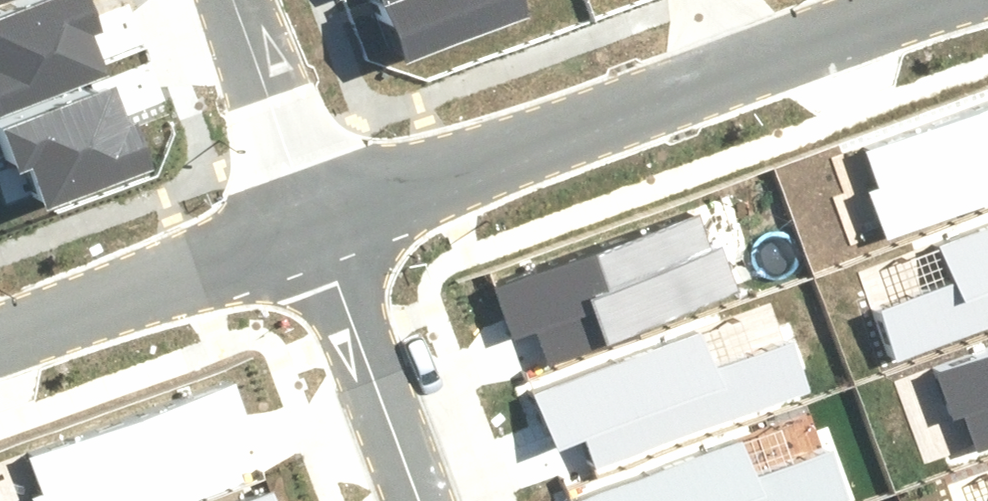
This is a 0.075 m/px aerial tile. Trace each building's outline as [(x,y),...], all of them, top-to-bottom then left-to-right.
[(105,73),(88,30),(99,26),(89,0),(46,0),(0,18),(0,115),(105,73)] [(400,63),(525,17),(519,0),(402,0),(379,8),(400,63)] [(4,124),(23,172),(29,169),(44,205),(154,161),(138,121),(126,125),(109,82),(4,124)] [(873,187),(889,232),(987,198),(987,111),(871,152),(883,184),(873,187)] [(506,291),(521,336),(530,333),(541,365),(749,296),(732,247),(706,256),(694,220),(604,250),(606,257),(506,291)] [(987,326),(987,231),(942,247),(955,283),(880,310),(897,358),(987,326)] [(591,438),(599,461),(811,386),(794,338),(719,365),(706,329),(538,389),(560,449),(591,438)] [(951,419),(961,416),(972,449),(987,443),(987,357),(936,374),(951,419)] [(27,493),(30,500),(180,500),(235,483),(223,447),(250,438),(233,389),(25,458),(36,490),(27,493)] [(853,498),(836,449),(760,476),(747,440),(579,500),(580,500),(843,500),(853,498)]
